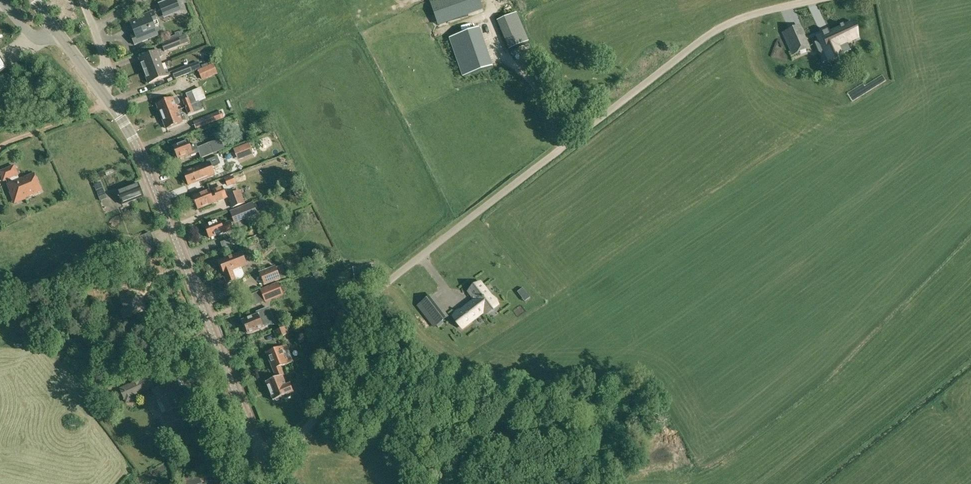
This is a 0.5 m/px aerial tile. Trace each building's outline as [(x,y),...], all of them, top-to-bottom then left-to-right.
[(165,18),(174,15),(172,9),(179,6),(177,0),(168,0),(167,0),(159,3),(162,12),(165,18)] [(438,26),(484,10),(480,0),(430,0),(438,26)] [(508,19),(519,15),(514,3),(519,2),(518,0),(500,0),(508,19)] [(130,35),(134,45),(158,35),(155,26),(159,24),(153,11),(129,21),(134,34),(130,35)] [(852,22),(818,37),(820,40),(814,42),(817,50),(823,47),(828,59),(841,53),(839,48),(848,44),(846,41),(858,36),(852,22)] [(812,46),(804,28),(802,24),(783,33),(793,55),(807,49),(812,46)] [(490,69),(477,31),(449,41),(462,79),(490,69)] [(161,45),(165,52),(182,45),(189,42),(187,35),(179,38),(161,45)] [(139,59),(144,71),(161,64),(159,58),(162,56),(160,52),(161,52),(160,51),(139,59)] [(161,64),(144,71),(149,83),(170,75),(169,74),(167,70),(164,71),(161,64)] [(201,79),(218,72),(214,64),(198,71),(201,79)] [(172,71),(175,79),(192,72),(189,65),(172,71)] [(185,107),(192,105),(199,101),(195,90),(186,94),(188,98),(183,100),(185,107)] [(159,111),(161,116),(178,110),(176,105),(179,104),(177,98),(174,99),(173,98),(157,104),(158,106),(157,107),(158,111),(159,111)] [(185,107),(188,114),(194,112),(192,105),(185,107)] [(178,110),(161,116),(164,122),(163,123),(165,127),(166,127),(166,128),(182,122),(182,121),(186,120),(183,114),(180,115),(178,110)] [(193,122),(196,130),(224,118),(221,111),(193,122)] [(199,152),(201,158),(223,150),(221,143),(212,147),(210,142),(197,147),(196,144),(190,146),(188,141),(173,146),(178,158),(183,156),(184,158),(199,152)] [(184,173),(189,185),(215,175),(210,162),(184,173)] [(16,204),(25,199),(25,198),(42,191),(34,174),(20,180),(18,176),(18,175),(14,166),(0,172),(0,174),(3,182),(10,179),(12,183),(7,185),(16,204)] [(239,181),(229,184),(231,190),(241,188),(239,181)] [(103,190),(100,182),(94,185),(97,193),(103,190)] [(117,191),(122,205),(129,203),(144,197),(139,183),(124,189),(121,190),(117,191)] [(293,190),(296,196),(301,194),(297,187),(293,190)] [(194,196),(199,209),(217,201),(217,202),(227,198),(226,195),(224,190),(211,195),(209,190),(194,196)] [(239,190),(228,195),(233,208),(245,203),(239,190)] [(110,196),(103,200),(106,208),(114,204),(110,196)] [(258,201),(261,208),(267,206),(264,199),(258,201)] [(230,212),(235,223),(258,214),(253,202),(230,212)] [(205,226),(210,238),(233,229),(230,221),(222,225),(220,220),(205,226)] [(152,233),(141,238),(144,247),(156,242),(152,233)] [(224,274),(228,284),(237,281),(236,280),(243,277),(244,274),(242,267),(247,265),(242,252),(219,261),(224,274)] [(259,272),(264,285),(287,276),(283,264),(276,267),(276,266),(259,272)] [(123,277),(112,282),(115,290),(127,285),(123,277)] [(260,290),(266,303),(284,295),(278,282),(260,290)] [(469,292),(474,299),(475,299),(484,311),(496,302),(481,283),(469,292)] [(522,297),(527,293),(523,288),(518,292),(522,297)] [(119,311),(123,320),(128,317),(144,311),(140,302),(138,303),(133,292),(120,297),(125,308),(119,311)] [(418,306),(426,316),(438,307),(430,296),(418,306)] [(475,299),(474,299),(475,300),(456,314),(465,326),(484,311),(475,299)] [(242,321),(247,334),(264,327),(276,322),(269,307),(258,312),(259,315),(242,321)] [(438,307),(426,316),(434,327),(446,317),(438,307)] [(334,326),(343,329),(348,314),(339,311),(334,326)] [(274,331),(277,339),(289,334),(286,326),(274,331)] [(266,352),(276,378),(277,378),(283,376),(284,376),(281,367),(293,362),(286,345),(266,352)] [(110,372),(120,374),(122,366),(112,364),(110,372)] [(149,375),(120,388),(125,398),(126,401),(133,398),(132,395),(154,386),(149,375)] [(266,382),(273,400),(293,392),(290,384),(286,385),(283,376),(277,378),(276,378),(266,382)] [(171,421),(171,423),(182,419),(177,408),(182,406),(174,389),(179,387),(176,381),(164,386),(142,395),(147,406),(161,400),(167,413),(164,415),(167,423),(171,421)] [(485,422),(492,419),(488,409),(481,411),(485,422)] [(184,483),(202,483),(199,476),(197,472),(181,478),(184,483),(183,483),(184,483)]
